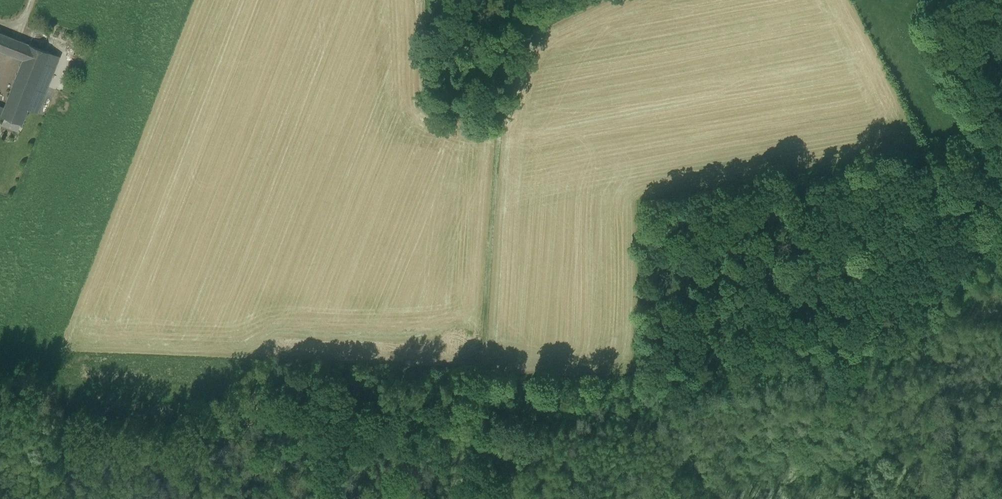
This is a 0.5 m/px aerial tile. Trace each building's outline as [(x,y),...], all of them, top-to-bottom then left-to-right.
[(8,53),(13,38),(0,33),(0,50),(8,53)] [(8,53),(15,56),(21,41),(13,38),(8,53)] [(15,56),(23,60),(29,44),(21,41),(15,56)] [(1,116),(5,117),(21,124),(22,124),(28,110),(50,53),(29,44),(23,60),(4,108),(1,116)] [(60,56),(50,53),(28,110),(37,113),(60,56)] [(18,131),(21,124),(5,117),(2,125),(18,131)]
